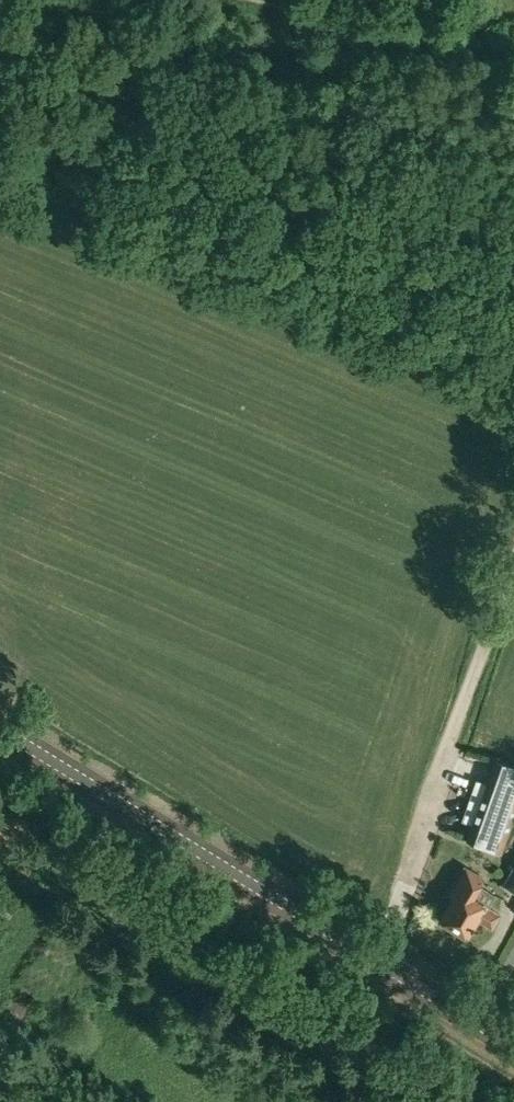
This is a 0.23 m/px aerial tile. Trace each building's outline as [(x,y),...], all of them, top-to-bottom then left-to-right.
[(502,850),(513,815),(513,766),(495,759),(467,839),(502,850)] [(498,888),(513,897),(513,859),(498,888)] [(471,896),(478,884),(481,880),(469,873),(459,889),(454,898),(456,899),(442,920),(466,936),(477,919),(491,928),(499,914),(488,908),(485,906),(471,896)]
